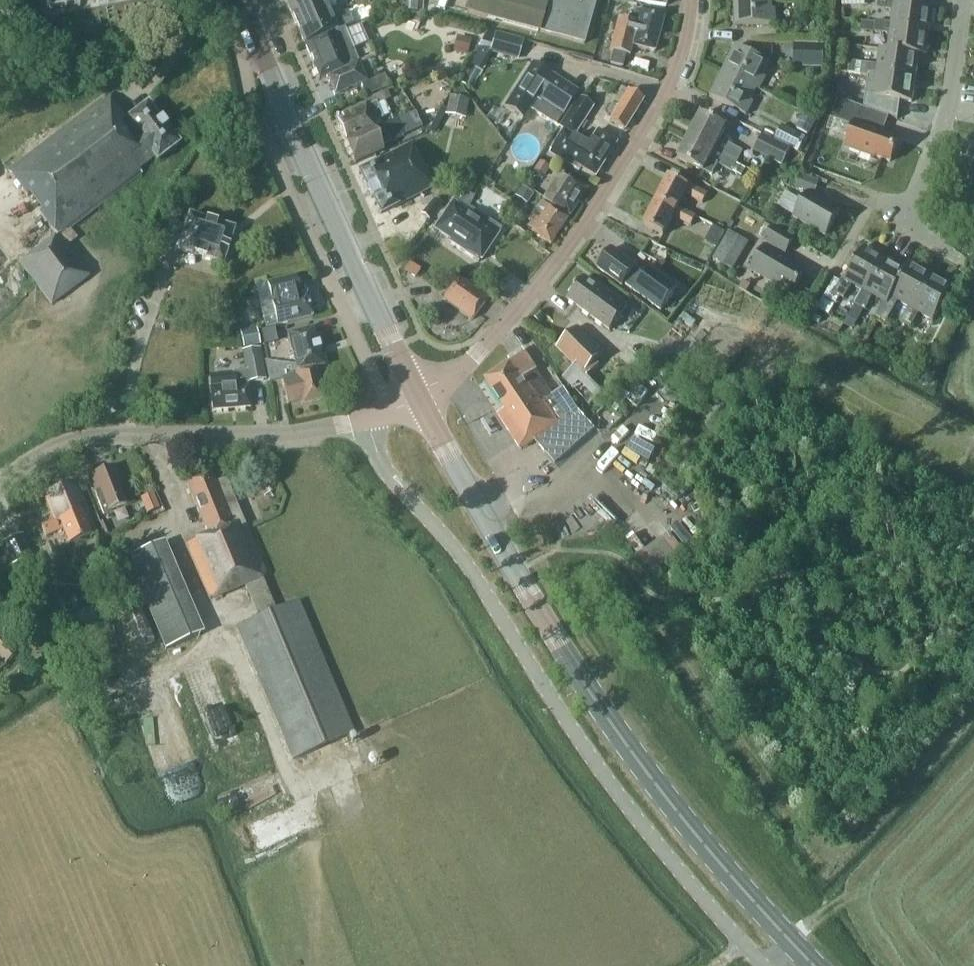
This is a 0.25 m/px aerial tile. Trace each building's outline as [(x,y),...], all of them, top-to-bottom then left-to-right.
[(44,5),(45,12),(48,11),(48,15),(51,14),(50,11),(63,8),(63,12),(66,11),(65,8),(76,5),(77,9),(80,9),(79,5),(104,0),(43,0),(44,5)] [(304,44),(352,22),(347,11),(333,17),(329,6),(326,7),(323,0),(299,0),(287,5),(304,44)] [(466,13),(538,32),(538,31),(584,43),(595,0),(470,0),(466,13)] [(735,26),(776,24),(775,0),(734,0),(735,26)] [(892,23),(891,27),(930,32),(933,8),(917,6),(918,0),(879,0),(877,9),(893,11),(892,23)] [(624,54),(629,55),(631,46),(654,52),(664,17),(635,9),(632,22),(618,18),(609,50),(612,51),(624,54)] [(890,35),(888,50),(918,55),(926,56),(930,32),(891,27),(892,23),(876,21),(874,33),(890,35)] [(334,96),(360,85),(365,96),(387,87),(382,75),(366,81),(344,30),(305,46),(319,79),(326,76),(334,96)] [(477,50),(489,53),(495,33),(487,31),(477,50)] [(517,60),(522,40),(495,33),(489,53),(517,60)] [(467,54),(470,38),(457,35),(453,51),(467,54)] [(792,67),(823,67),(824,46),(793,45),(792,67)] [(736,46),(723,71),(758,89),(771,64),(736,46)] [(876,77),(877,74),(915,79),(918,55),(888,50),(880,49),(878,65),(849,62),(847,73),(876,77)] [(609,63),(621,66),(624,54),(612,51),(609,63)] [(533,63),(516,89),(505,107),(522,118),(550,75),(533,63)] [(758,89),(723,71),(710,97),(745,115),(758,89)] [(877,74),(876,77),(875,89),(859,87),(857,99),(874,101),(875,98),(912,103),(915,79),(877,74)] [(539,99),(562,114),(575,93),(553,78),(539,99)] [(622,88),(612,104),(607,112),(612,116),(609,121),(623,130),(642,100),(622,88)] [(345,141),(373,129),(375,128),(373,122),(382,119),(376,105),(389,99),(385,90),(363,100),(365,106),(341,116),(343,120),(337,123),(345,141)] [(157,161),(179,144),(148,103),(126,120),(109,96),(9,172),(57,235),(21,264),(52,304),(89,276),(66,246),(76,238),(69,228),(141,173),(138,169),(154,157),(157,161)] [(444,115),(463,118),(467,100),(449,96),(444,115)] [(580,168),(594,177),(616,143),(596,131),(587,145),(573,136),(592,106),(578,97),(558,127),(562,130),(548,152),(578,171),(580,168)] [(554,125),(562,114),(539,99),(538,98),(531,110),(554,125)] [(853,126),(845,148),(874,158),(875,157),(890,162),(898,139),(883,134),(883,132),(864,125),(869,110),(837,99),(831,118),(853,126)] [(874,112),(898,115),(900,102),(876,99),(874,112)] [(701,114),(689,137),(737,161),(743,151),(720,139),(726,127),(701,114)] [(373,129),(345,141),(345,144),(344,145),(348,154),(350,154),(354,164),(382,152),(380,146),(403,136),(397,121),(380,128),(382,132),(375,135),(373,129)] [(773,139),(788,147),(795,134),(780,126),(773,139)] [(761,135),(753,151),(782,166),(790,149),(773,141),(761,135)] [(737,161),(689,137),(678,159),(703,172),(703,171),(711,175),(717,164),(732,172),(737,161)] [(358,171),(380,214),(434,186),(412,144),(358,171)] [(542,177),(549,166),(538,159),(531,170),(542,177)] [(542,199),(569,216),(587,189),(569,177),(568,179),(559,174),(542,199)] [(800,175),(795,189),(814,196),(819,182),(800,175)] [(668,177),(657,198),(677,208),(684,194),(702,204),(707,195),(688,185),(688,187),(668,177)] [(527,204),(533,194),(521,186),(514,196),(527,204)] [(794,217),(826,236),(839,213),(808,194),(794,217)] [(795,214),(802,203),(792,196),(784,208),(795,214)] [(435,198),(421,214),(428,220),(442,204),(435,198)] [(677,208),(657,198),(643,226),(663,236),(673,217),(691,226),(695,217),(677,208)] [(448,242),(478,262),(500,230),(470,209),(468,213),(452,202),(434,229),(450,240),(448,242)] [(531,232),(550,244),(567,219),(541,202),(528,220),(531,222),(528,227),(532,229),(531,232)] [(189,215),(185,227),(171,223),(162,252),(176,256),(178,250),(222,264),(234,229),(189,215)] [(765,242),(785,254),(794,240),(773,228),(765,242)] [(712,259),(732,271),(748,244),(727,232),(712,259)] [(778,284),(793,292),(804,273),(790,265),(791,262),(765,247),(751,271),(777,286),(778,284)] [(852,285),(863,291),(866,293),(885,259),(864,247),(845,280),(842,278),(834,293),(844,299),(852,285)] [(598,267),(597,268),(621,286),(623,284),(661,311),(678,288),(649,266),(644,274),(635,268),(636,267),(611,249),(606,257),(604,256),(596,266),(598,267)] [(885,259),(866,293),(863,291),(855,305),(865,311),(873,297),(883,303),(887,305),(905,271),(885,259)] [(898,302),(908,307),(912,309),(931,276),(909,264),(905,271),(887,305),(883,303),(876,317),(886,323),(898,302)] [(408,265),(404,272),(414,278),(418,271),(408,265)] [(477,285),(484,275),(473,267),(466,277),(477,285)] [(931,276),(912,309),(908,307),(900,321),(911,327),(919,313),(933,321),(952,288),(931,276)] [(443,300),(471,320),(487,299),(458,278),(443,300)] [(567,299),(599,324),(609,331),(628,306),(597,284),(595,286),(584,278),(567,299)] [(261,309),(266,329),(312,317),(306,294),(300,295),(296,282),(268,289),(272,306),(261,309)] [(587,376),(598,365),(595,362),(604,354),(577,327),(556,348),(574,365),(562,377),(590,405),(603,392),(587,376)] [(243,348),(260,344),(256,328),(240,332),(243,348)] [(264,345),(278,342),(274,328),(261,331),(264,345)] [(324,400),(316,367),(323,366),(314,328),(288,334),(295,365),(279,369),(287,404),(301,401),(302,405),(324,400)] [(247,383),(265,380),(260,349),(240,352),(243,371),(235,372),(209,375),(212,411),(250,408),(247,383)] [(522,350),(521,351),(517,350),(511,355),(511,358),(508,360),(510,363),(485,380),(505,410),(498,416),(520,450),(534,441),(555,465),(594,430),(577,411),(564,390),(552,398),(536,374),(538,373),(522,350)] [(666,381),(671,374),(652,359),(647,366),(666,381)] [(79,468),(87,465),(84,455),(76,458),(79,468)] [(89,476),(104,514),(126,504),(118,484),(120,483),(114,466),(89,476)] [(186,482),(208,535),(187,543),(210,599),(245,585),(258,618),(237,626),(292,759),(354,733),(298,601),(275,610),(262,577),(265,575),(225,479),(215,483),(211,472),(186,482)] [(54,522),(41,527),(45,537),(62,530),(68,544),(90,535),(77,503),(82,501),(75,482),(43,495),(54,522)] [(138,497),(145,514),(159,509),(152,491),(138,497)] [(3,543),(12,566),(32,557),(23,535),(3,543)] [(164,650),(204,634),(168,541),(128,557),(164,650)] [(100,571),(86,574),(89,587),(103,584),(100,571)] [(17,655),(2,635),(0,636),(0,668),(17,655)]
